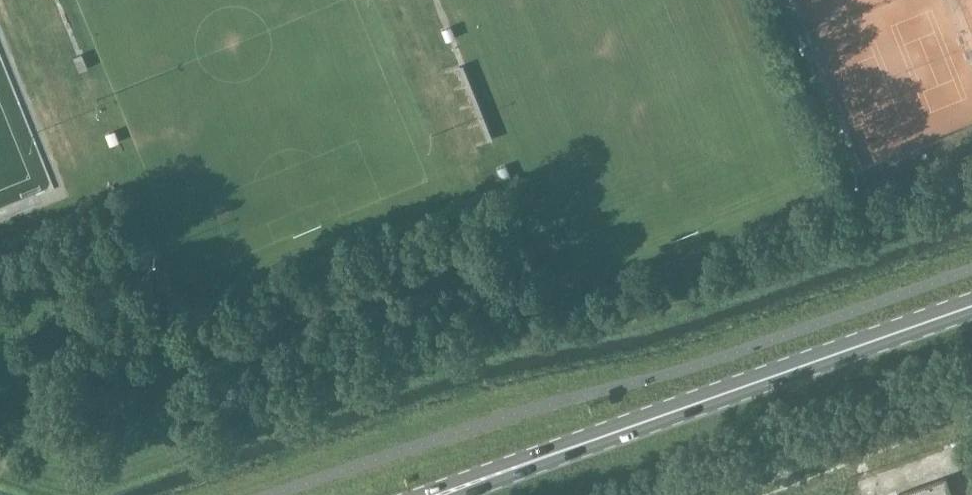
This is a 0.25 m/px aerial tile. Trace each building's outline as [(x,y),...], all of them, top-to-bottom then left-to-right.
[(946,475),(899,491),(901,494),(953,494),(946,475)]
